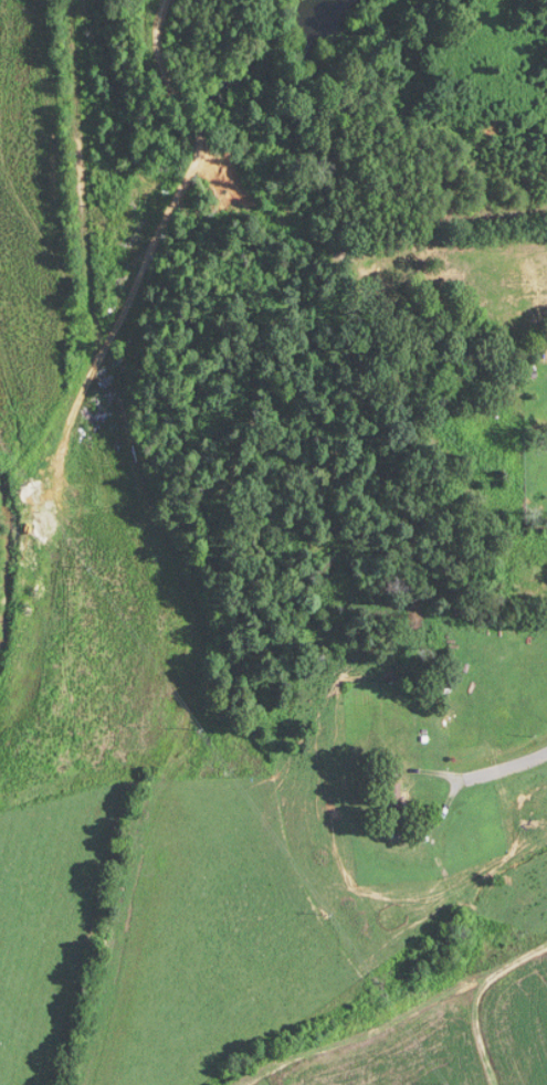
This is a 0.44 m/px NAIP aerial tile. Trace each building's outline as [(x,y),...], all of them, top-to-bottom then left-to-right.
[(536,683),(539,673),(515,665),(512,675),(536,683)] [(401,832),(401,783),(388,783),(388,832),(401,832)]
